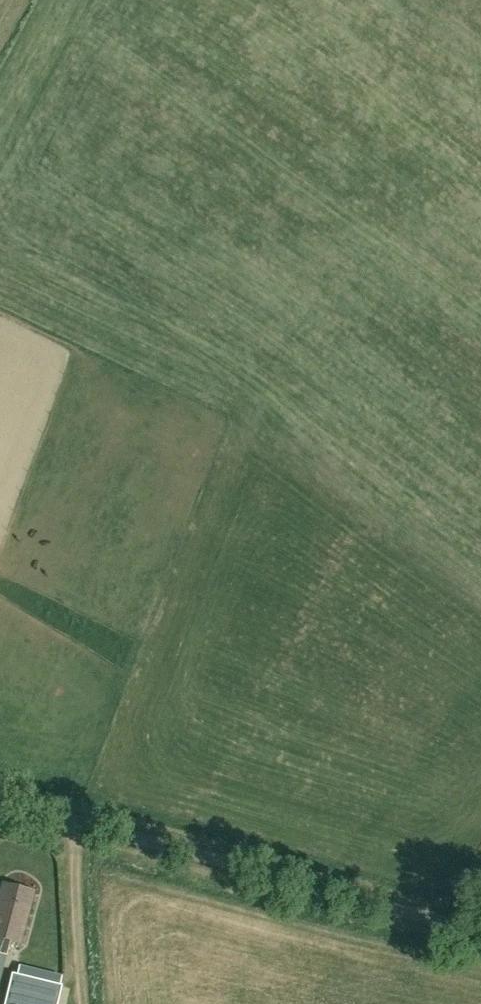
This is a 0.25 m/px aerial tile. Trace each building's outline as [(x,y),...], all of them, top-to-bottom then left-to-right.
[(7,955),(11,939),(20,942),(33,892),(3,884),(0,896),(0,953),(7,955)] [(61,985),(15,974),(10,981),(5,1002),(14,1003),(57,1003),(61,985)]
